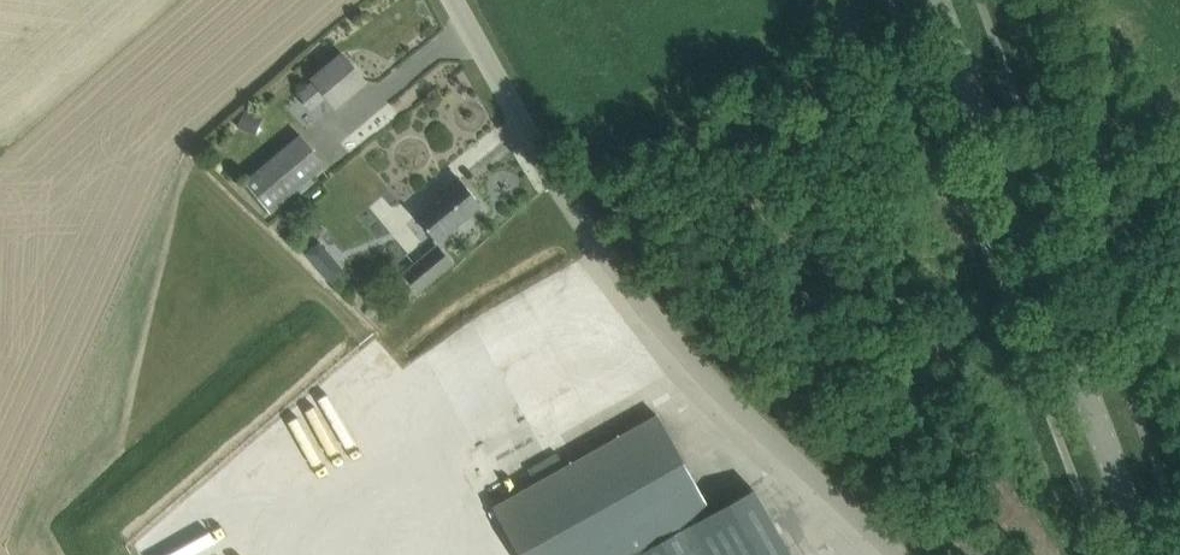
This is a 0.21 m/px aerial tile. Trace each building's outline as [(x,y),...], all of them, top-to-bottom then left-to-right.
[(300,96),(311,109),(328,95),(336,105),(365,80),(343,54),(314,78),(317,81),(300,96)] [(245,110),(237,128),(255,136),(263,118),(245,110)] [(246,181),(271,211),(296,190),(312,177),(328,164),(303,134),(246,181)] [(312,177),(296,190),(300,194),(316,181),(312,177)] [(416,215),(438,241),(481,205),(460,179),(416,215)] [(319,241),(304,252),(315,265),(329,253),(319,241)] [(437,245),(403,274),(419,292),(452,263),(437,245)] [(493,506),(520,554),(790,554),(753,489),(712,512),(657,415),(565,466),(558,453),(529,470),(536,482),(493,506)]
